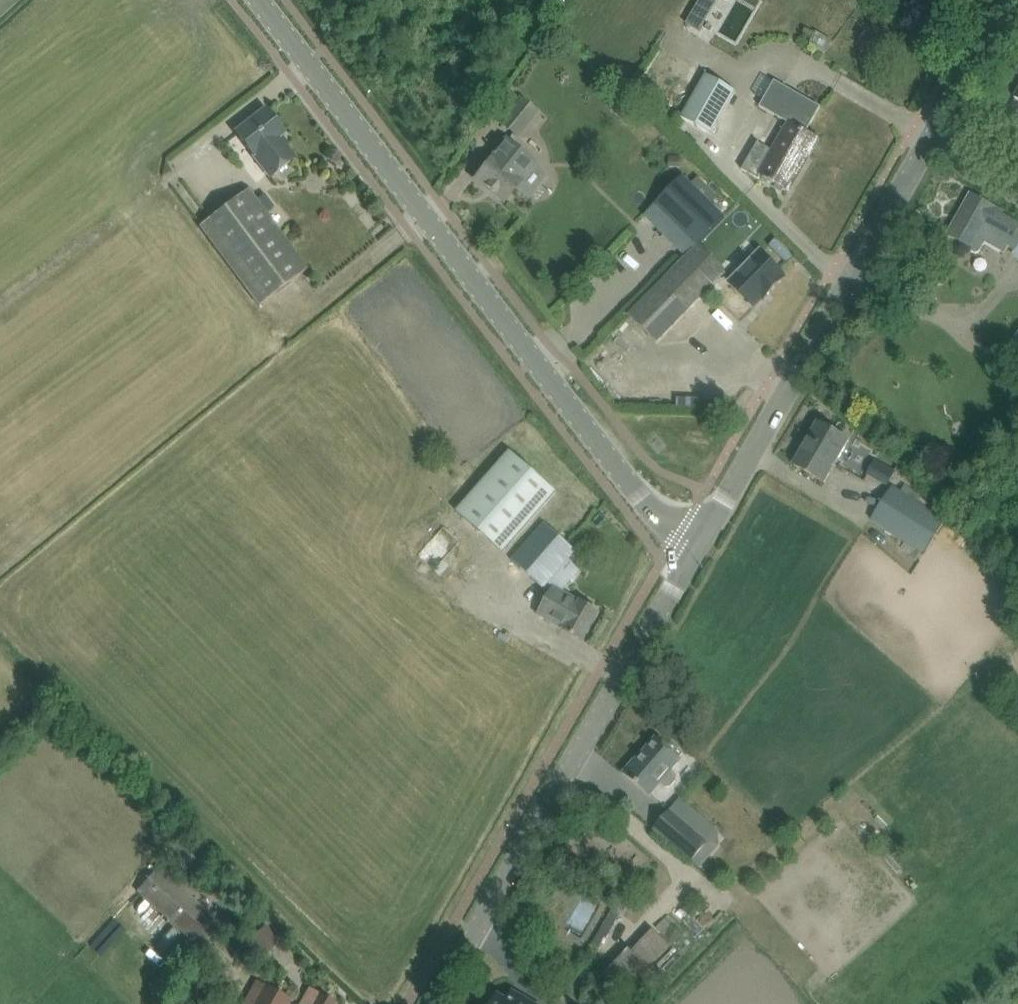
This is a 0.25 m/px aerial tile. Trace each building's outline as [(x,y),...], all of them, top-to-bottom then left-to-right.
[(692,12),(686,22),(700,30),(706,20),(692,12)] [(708,50),(713,40),(693,31),(689,41),(708,50)] [(680,64),(688,71),(699,58),(691,51),(680,64)] [(685,100),(695,88),(660,61),(650,73),(685,100)] [(680,116),(710,133),(734,90),(703,73),(680,116)] [(757,142),(742,169),(758,178),(760,174),(786,189),(801,163),(799,162),(803,153),(809,157),(819,139),(806,132),(820,107),(774,80),(759,106),(788,123),(772,151),(758,142),(757,142)] [(533,110),(518,98),(498,122),(513,135),(533,110)] [(235,134),(269,178),(294,158),(278,137),(283,133),(265,110),(235,134)] [(543,172),(540,169),(507,141),(497,153),(495,152),(494,154),(495,155),(492,158),(475,178),(504,202),(516,188),(528,198),(542,181),(544,177),(543,172)] [(655,204),(697,245),(725,217),(683,176),(655,204)] [(199,226),(259,306),(308,269),(248,189),(199,226)] [(1014,251),(1017,254),(1017,224),(1002,215),(1003,212),(970,193),(947,234),(973,248),(979,238),(1004,252),(1008,244),(1015,250),(1014,251)] [(714,285),(726,273),(697,245),(628,315),(656,343),(714,285)] [(760,252),(730,283),(754,307),(762,298),(763,299),(784,278),(783,277),(784,276),(760,252)] [(1007,355),(1017,364),(1017,342),(1007,355)] [(818,422),(793,464),(825,482),(849,440),(818,422)] [(556,492),(510,451),(457,511),(503,552),(556,492)] [(874,460),(864,475),(884,487),(894,472),(889,470),(874,460)] [(892,486),(871,518),(925,552),(945,520),(892,486)] [(576,550),(545,523),(512,560),(543,588),(576,550)] [(600,612),(554,586),(544,603),(553,608),(547,620),(561,628),(583,641),(600,612)] [(634,760),(623,773),(650,796),(661,783),(666,788),(671,787),(677,781),(677,775),(672,771),(682,759),(680,758),(684,753),(673,744),(669,748),(656,737),(636,761),(634,760)] [(703,849),(708,843),(670,810),(653,829),(692,862),(703,849)] [(699,869),(710,856),(703,849),(692,862),(699,869)] [(205,953),(227,929),(159,867),(137,891),(205,953)] [(663,977),(651,966),(671,946),(652,929),(606,977),(635,1003),(636,1003),(663,977)] [(290,1000),(264,985),(257,981),(245,1003),(288,1003),(290,1000)] [(336,1003),(321,995),(316,1003),(335,1003),(336,1003)] [(513,1003),(533,1003),(518,995),(513,1003)]
